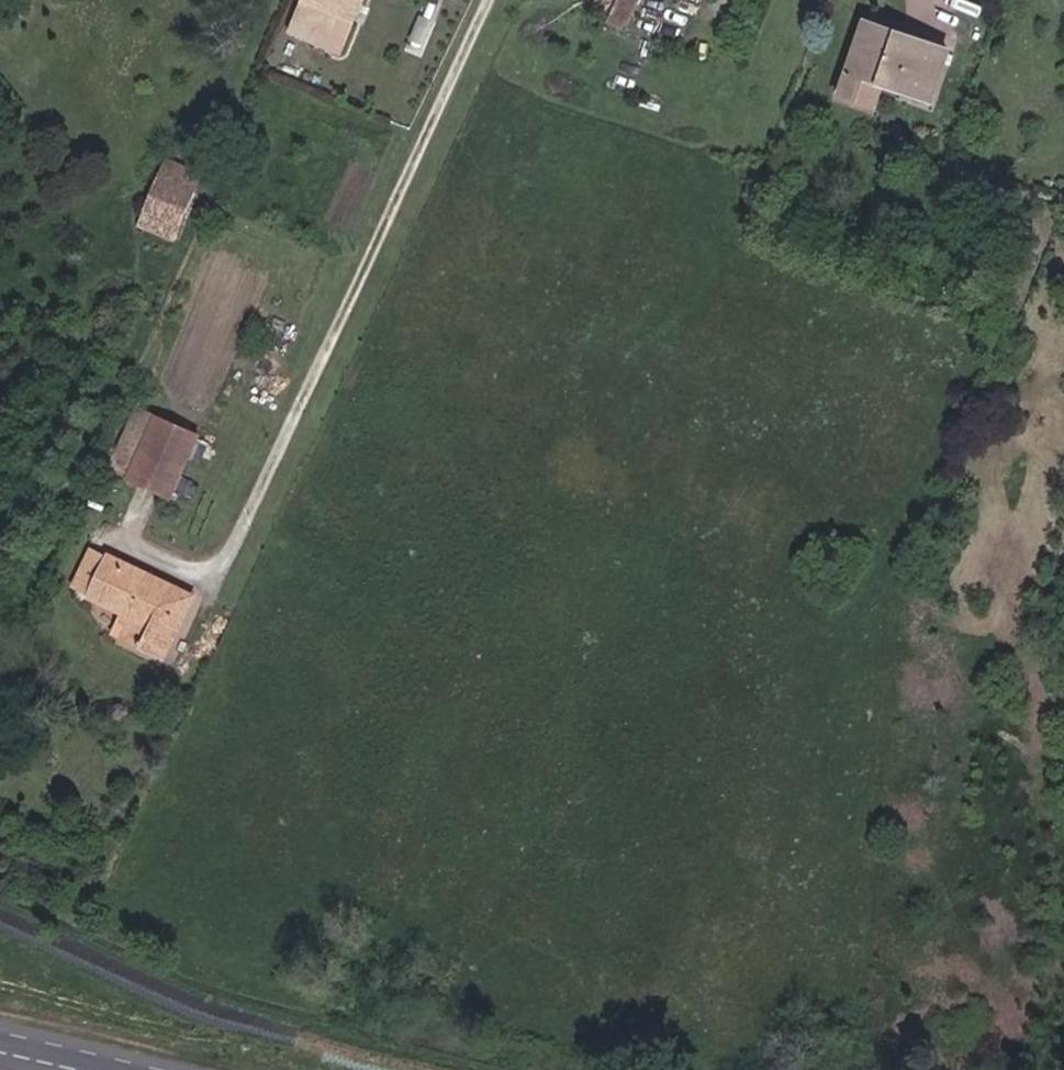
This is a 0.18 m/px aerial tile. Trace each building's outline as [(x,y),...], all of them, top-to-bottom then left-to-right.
[(363,0),(303,0),(289,31),(340,53),(363,0)] [(640,0),(618,0),(608,24),(626,32),(640,0)] [(932,102),(949,52),(866,23),(840,99),(874,110),(883,85),(932,102)] [(181,224),(201,174),(167,161),(147,210),(181,224)] [(170,250),(181,224),(147,210),(136,237),(170,250)] [(131,479),(157,419),(137,410),(111,470),(131,479)] [(172,496),(198,436),(157,419),(131,479),(172,496)] [(91,595),(107,561),(93,554),(76,588),(91,595)] [(165,658),(195,597),(110,556),(107,561),(91,595),(89,598),(124,614),(114,634),(165,658)]
